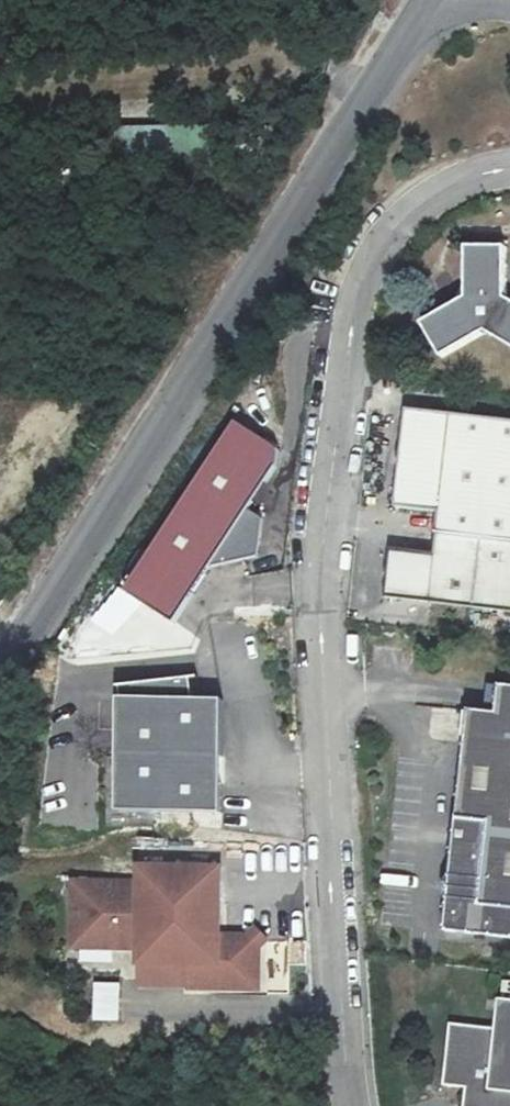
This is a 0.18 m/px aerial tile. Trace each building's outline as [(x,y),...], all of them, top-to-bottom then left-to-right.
[(114,130),(115,160),(213,156),(211,126),(114,130)] [(507,250),(468,249),(467,300),(424,326),(445,359),(487,334),(509,347),(509,301),(507,300),(507,250)] [(509,575),(509,425),(408,413),(397,510),(440,514),(436,556),(392,551),(391,562),(509,575)] [(239,422),(128,593),(176,624),(213,568),(259,557),(264,519),(250,510),(278,467),(281,449),(239,422)] [(391,562),(387,600),(509,613),(509,575),(391,562)] [(124,701),(122,701),(118,814),(220,817),(224,704),(194,703),(191,681),(123,688),(124,701)] [(501,687),(498,714),(470,711),(448,933),(509,939),(509,688),(501,687)] [(222,870),(141,868),(140,884),(74,882),(72,949),(139,951),(138,989),(189,990),(189,991),(264,994),(267,951),(254,939),(221,939),(222,870)] [(254,939),(267,951),(274,942),(261,931),(254,939)] [(445,1087),(467,1090),(466,1095),(473,1096),(473,1100),(478,1105),(509,1105),(509,1002),(499,1001),(496,1031),(451,1026),(445,1087)] [(466,1095),(465,1105),(478,1105),(473,1100),(473,1096),(466,1095)]
